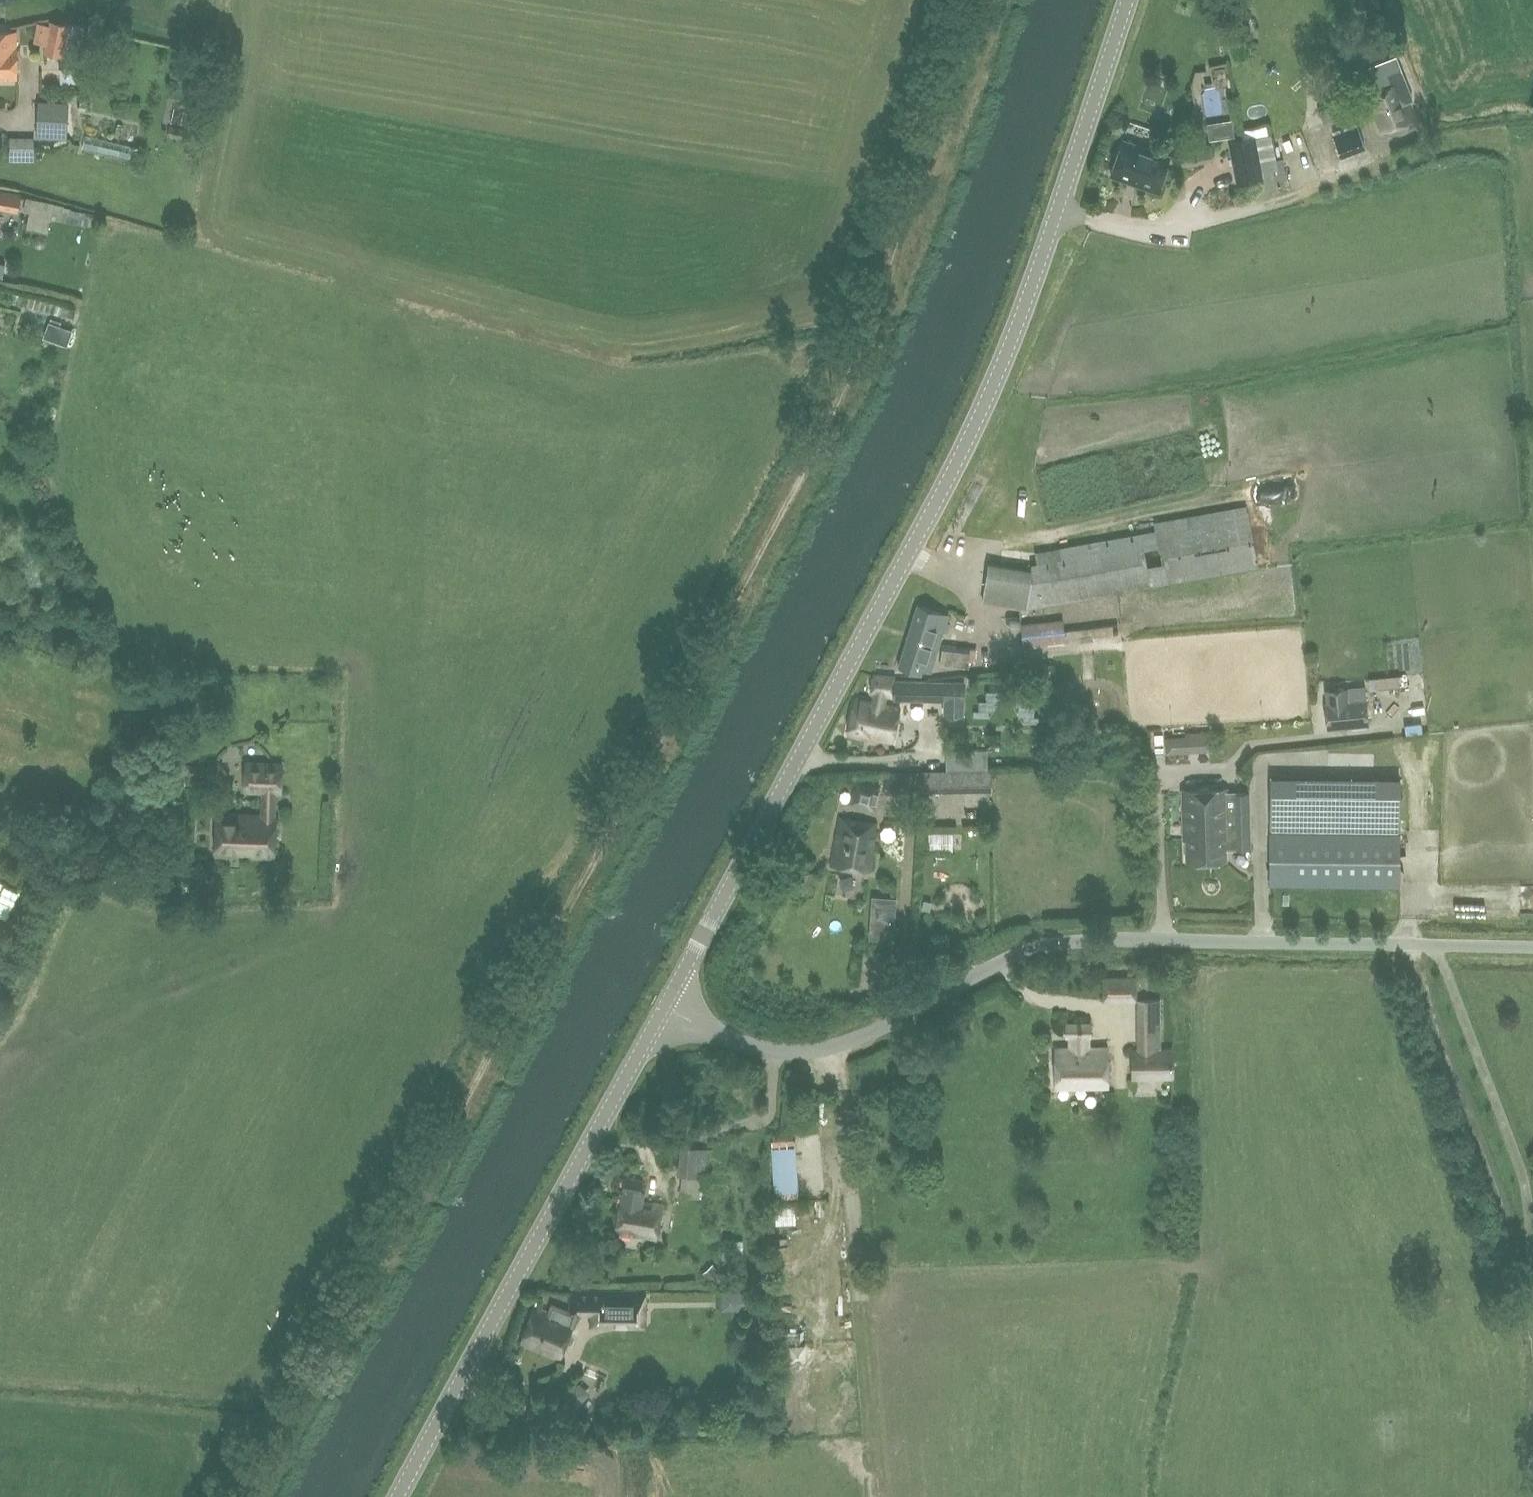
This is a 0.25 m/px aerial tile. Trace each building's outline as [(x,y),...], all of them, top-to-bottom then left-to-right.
[(80,57),(86,25),(49,18),(48,24),(36,21),(33,40),(44,42),(43,50),(80,57)] [(17,77),(16,30),(0,30),(0,78),(17,77)] [(1221,58),(1206,59),(1207,76),(1223,75),(1221,58)] [(1366,95),(1380,132),(1412,119),(1406,102),(1409,101),(1412,100),(1399,68),(1387,73),(1386,71),(1366,79),(1371,93),(1366,95)] [(1332,122),(1352,115),(1344,92),(1324,99),(1332,122)] [(66,138),(67,103),(37,102),(36,137),(66,138)] [(1341,157),(1364,148),(1355,125),(1332,134),(1341,157)] [(169,127),(167,137),(182,140),(184,130),(169,127)] [(1230,142),(1238,181),(1261,177),(1253,138),(1230,142)] [(1111,174),(1157,190),(1169,157),(1122,141),(1111,174)] [(1224,165),(1198,176),(1203,187),(1229,176),(1224,165)] [(19,211),(21,191),(0,188),(0,208),(19,211)] [(30,209),(26,227),(47,231),(50,218),(60,220),(63,203),(32,198),(32,196),(26,194),(23,208),(30,209)] [(1279,498),(1289,498),(1288,480),(1278,480),(1279,498)] [(1005,606),(1253,563),(1244,507),(1051,540),(1054,555),(997,565),(1005,606)] [(921,669),(932,672),(948,615),(917,606),(899,666),(920,673),(921,669)] [(1061,618),(1020,623),(1023,645),(1054,641),(1054,634),(1063,632),(1061,618)] [(960,643),(959,655),(985,657),(986,644),(960,643)] [(948,706),(972,703),(969,675),(945,677),(948,706)] [(871,695),(893,697),(893,694),(918,695),(918,679),(894,678),(894,677),(872,676),(871,695)] [(1369,723),(1366,696),(1326,700),(1328,727),(1369,723)] [(898,709),(855,701),(849,735),(870,739),(870,738),(891,742),(898,709)] [(1166,753),(1199,750),(1198,731),(1184,732),(1184,734),(1165,736),(1166,753)] [(217,815),(215,856),(274,858),(275,817),(274,817),(275,793),(280,793),(281,765),(245,764),(244,792),(263,792),(262,816),(217,815)] [(991,768),(963,769),(954,769),(922,769),(922,791),(964,791),(991,790),(991,768)] [(886,793),(920,793),(919,773),(886,773),(886,793)] [(1400,887),(1400,779),(1270,777),(1268,886),(1400,887)] [(856,779),(849,804),(874,810),(880,785),(856,779)] [(1224,860),(1224,850),(1251,850),(1250,815),(1226,816),(1226,790),(1182,791),(1184,840),(1187,840),(1187,861),(1224,860)] [(946,818),(945,845),(970,846),(971,819),(946,818)] [(875,825),(839,819),(832,866),(868,871),(875,825)] [(912,834),(913,821),(900,821),(899,833),(912,834)] [(1121,994),(1149,995),(1150,982),(1121,982),(1121,994)] [(1136,1000),(1136,1016),(1160,1016),(1160,1000),(1136,1000)] [(1107,1087),(1107,1048),(1089,1048),(1089,1037),(1091,1037),(1091,1024),(1066,1024),(1066,1038),(1069,1038),(1069,1049),(1057,1049),(1057,1088),(1107,1087)] [(1161,1048),(1161,1035),(1136,1035),(1136,1049),(1131,1049),(1131,1081),(1174,1080),(1173,1048),(1161,1048)] [(680,1147),(678,1176),(696,1178),(699,1149),(680,1147)] [(656,1240),(661,1206),(643,1203),(644,1194),(641,1194),(643,1181),(625,1178),(616,1234),(656,1240)] [(713,1264),(703,1273),(712,1284),(722,1275),(713,1264)] [(765,1275),(738,1274),(738,1286),(764,1287),(765,1275)] [(645,1328),(647,1290),(578,1290),(578,1297),(578,1315),(590,1316),(590,1328),(645,1328)] [(550,1316),(533,1309),(520,1344),(560,1359),(577,1315),(578,1315),(578,1297),(571,1297),(571,1313),(553,1306),(550,1316)]
